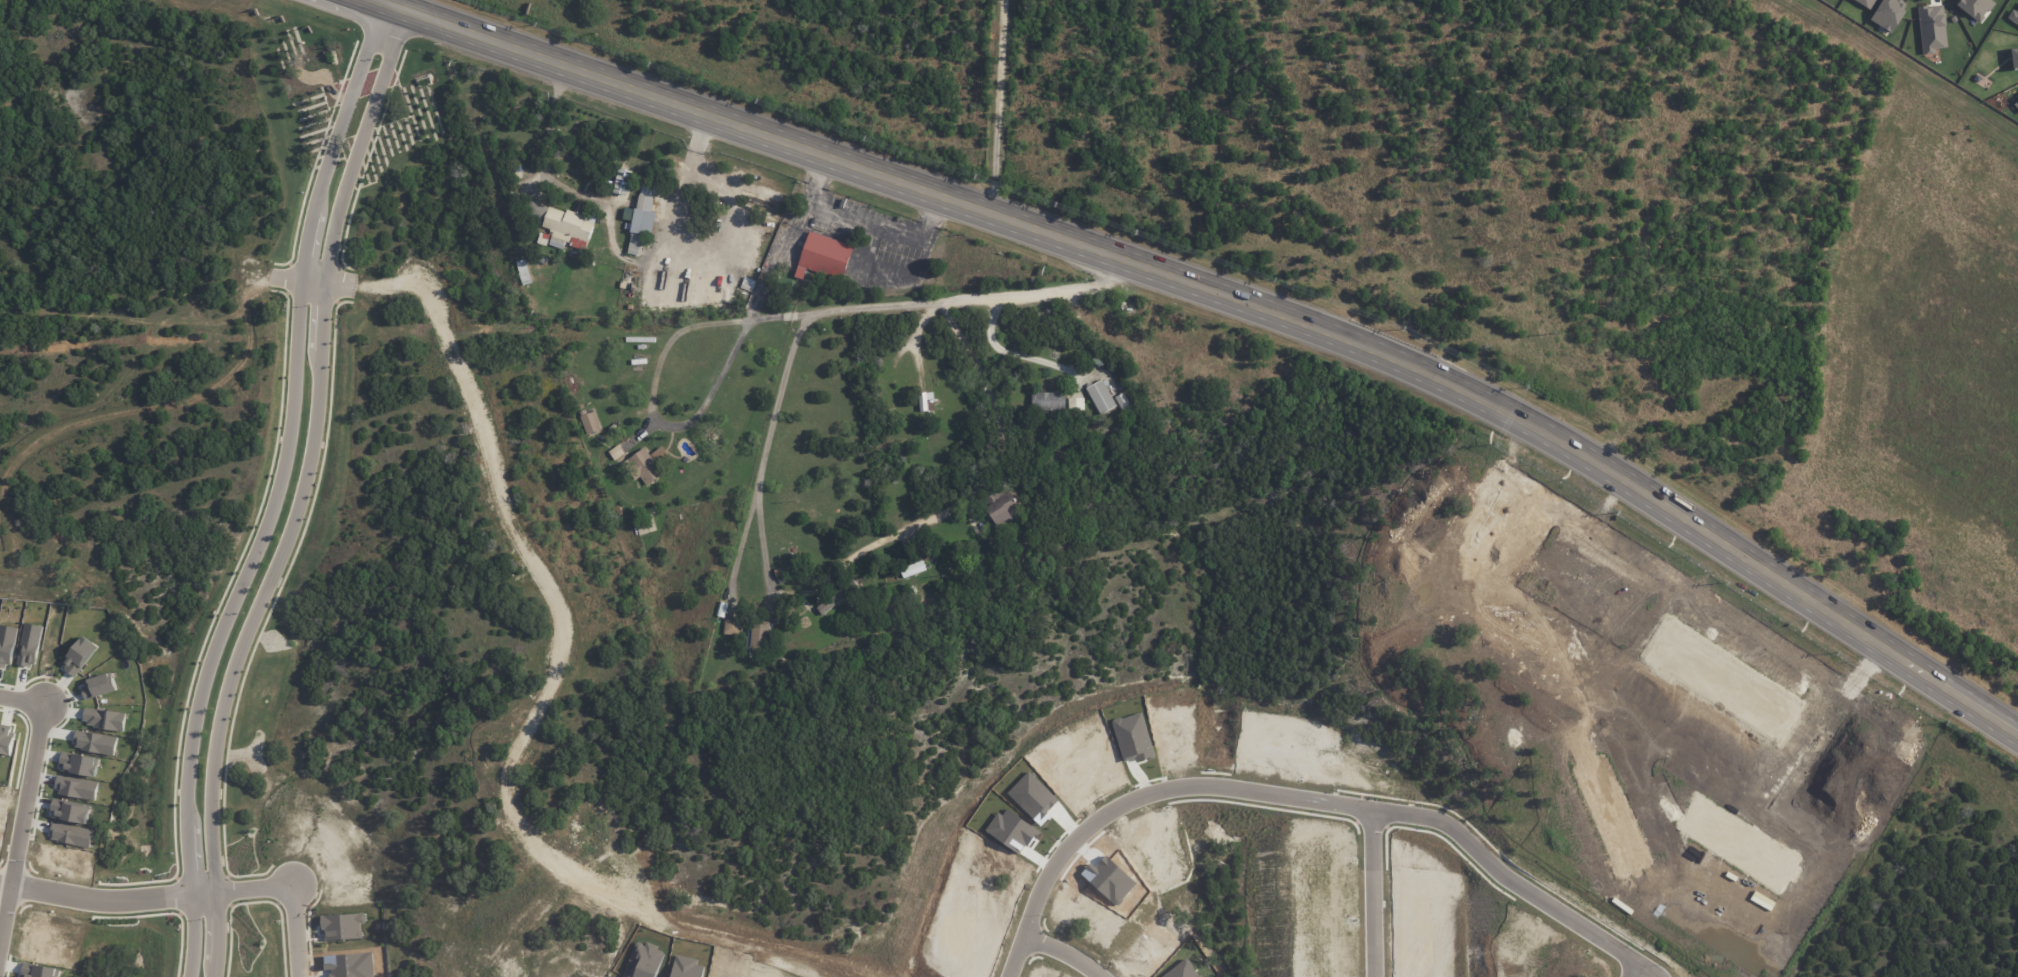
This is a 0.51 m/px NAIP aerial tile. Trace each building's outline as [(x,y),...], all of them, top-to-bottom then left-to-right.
[(1870,10),(1876,0),(1853,0),(1870,10)] [(1903,0),(1881,0),(1870,21),(1892,33),(1908,3),(1903,0)] [(1979,23),(1995,3),(1991,0),(1958,0),(1955,5),(1979,23)] [(1922,55),(1936,53),(1935,49),(1947,47),(1942,4),(1917,8),(1922,55)] [(2016,11),(2011,9),(2006,20),(2017,26),(2017,8),(2016,11)] [(656,186),(642,183),(637,210),(625,207),(622,223),(633,225),(628,254),(639,256),(643,235),(652,236),(656,212),(651,211),(656,186)] [(589,243),(597,213),(585,210),(583,217),(526,200),(521,218),(541,224),(540,227),(552,230),(548,245),(565,250),(568,237),(589,243)] [(853,246),(809,232),(795,277),(813,283),(816,272),(843,280),(853,246)] [(516,261),(521,285),(531,284),(526,259),(516,261)] [(1086,388),(1100,415),(1116,406),(1102,379),(1086,388)] [(1031,394),(1032,411),(1065,410),(1064,392),(1031,394)] [(933,400),(933,393),(919,394),(920,411),(928,411),(927,400),(933,400)] [(1123,413),(1132,409),(1123,393),(1115,397),(1123,413)] [(1084,398),(1069,398),(1069,410),(1084,410),(1084,398)] [(602,430),(594,409),(579,414),(587,436),(602,430)] [(644,448),(627,460),(646,486),(665,473),(659,465),(671,456),(663,446),(650,455),(644,448)] [(995,525),(1020,514),(1008,487),(983,498),(995,525)] [(903,578),(926,571),(923,561),(900,568),(903,578)] [(822,615),(851,595),(844,586),(815,606),(822,615)] [(738,637),(742,621),(727,617),(723,634),(738,637)] [(1644,659),(1784,748),(1811,706),(1671,617),(1644,659)] [(769,622),(752,621),(750,650),(768,651),(769,622)] [(35,667),(42,626),(24,623),(17,664),(35,667)] [(10,668),(18,629),(1,625),(0,630),(0,666),(10,668)] [(61,667),(77,677),(98,647),(82,636),(61,667)] [(86,699),(116,693),(112,674),(82,680),(86,699)] [(126,712),(86,709),(84,727),(124,731),(126,712)] [(0,728),(0,754),(11,755),(15,729),(0,728)] [(74,750),(115,754),(117,737),(75,732),(74,750)] [(99,758),(62,753),(59,771),(96,776),(99,758)] [(96,799),(98,781),(58,777),(57,795),(96,799)] [(1675,831),(1776,895),(1801,855),(1700,792),(1675,831)] [(50,842),(91,847),(93,829),(52,824),(50,842)]
